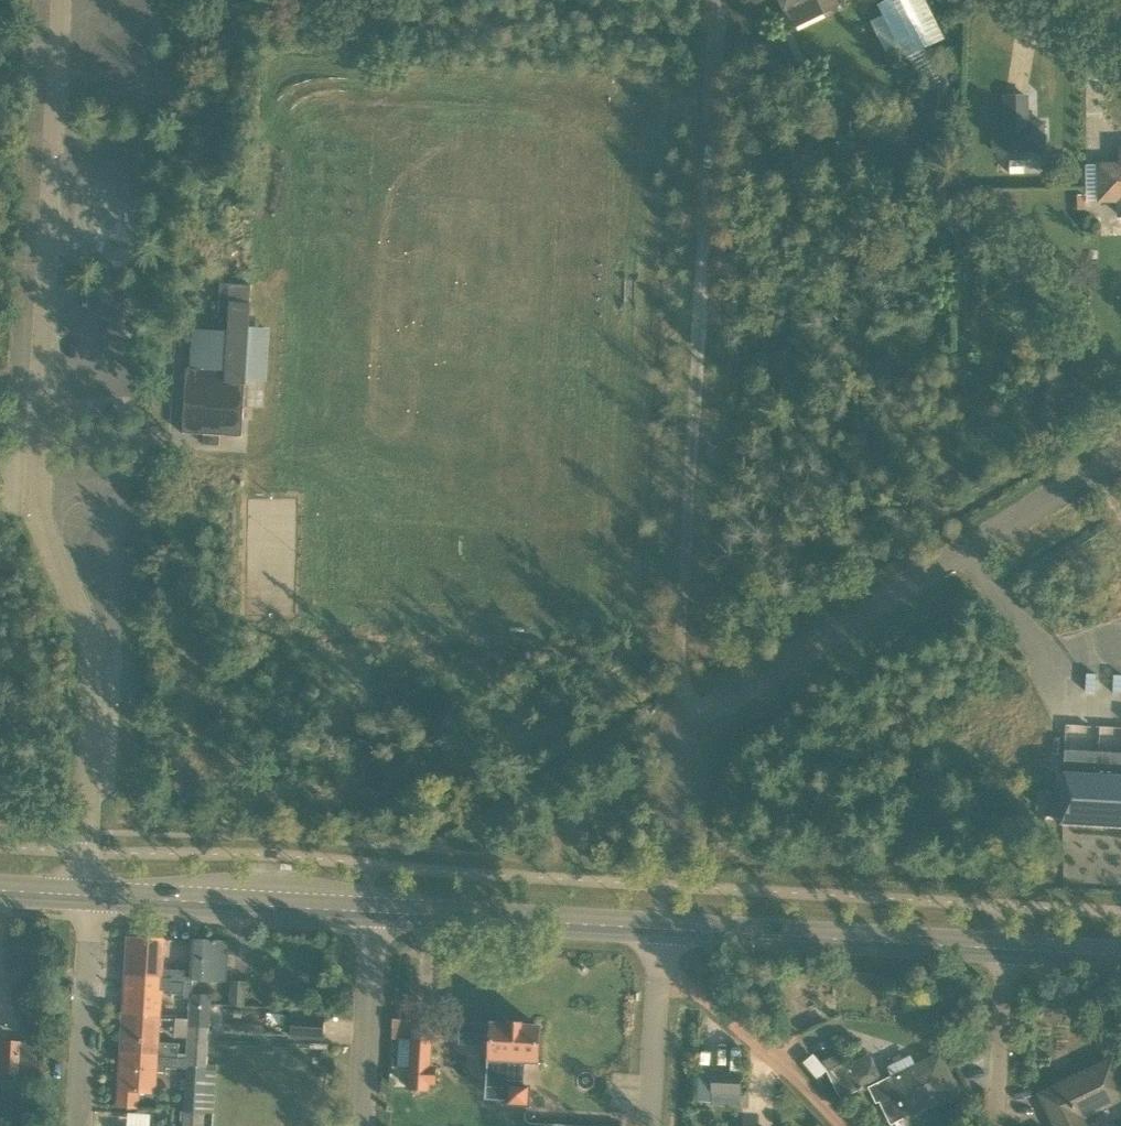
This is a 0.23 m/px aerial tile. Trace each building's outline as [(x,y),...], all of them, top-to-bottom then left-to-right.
[(795,28),(839,6),(836,0),(782,0),(795,28)] [(876,0),(903,56),(943,36),(925,0),(877,0),(876,0)] [(1027,123),(1026,96),(1005,97),(1006,135),(995,136),(995,153),(1045,152),(1044,123),(1027,123)] [(1099,165),(1100,187),(1100,202),(1116,202),(1117,218),(1120,217),(1120,165),(1099,165)] [(221,436),(233,437),(242,437),(250,304),(230,303),(225,371),(187,368),(183,433),(204,435),(204,445),(221,446),(221,436)] [(1087,752),(1065,751),(1060,825),(1120,828),(1120,754),(1087,752)] [(192,980),(191,980),(192,971),(162,969),(164,939),(128,937),(126,976),(171,978),(171,982),(185,983),(184,993),(190,994),(190,993),(191,993),(192,980)] [(194,940),(192,971),(191,980),(192,980),(226,981),(228,942),(194,940)] [(124,1015),(159,1017),(161,981),(171,982),(171,978),(126,976),(124,1015)] [(243,1005),(244,983),(232,982),(231,1004),(243,1005)] [(210,994),(191,993),(190,993),(190,994),(189,1006),(209,1007),(210,994)] [(187,1038),(207,1039),(209,1007),(189,1006),(187,1038)] [(167,1056),(178,1057),(179,1043),(158,1042),(159,1017),(124,1015),(122,1052),(167,1054),(167,1056)] [(292,1036),(323,1038),(324,1018),(293,1016),(292,1036)] [(394,1019),(392,1038),(412,1039),(414,1020),(394,1019)] [(429,1081),(433,1020),(414,1019),(414,1020),(412,1039),(410,1080),(429,1081)] [(456,1022),(457,1045),(475,1044),(475,1021),(456,1022)] [(492,1045),(489,1097),(500,1098),(510,1098),(510,1104),(528,1105),(529,1088),(522,1087),(524,1063),(537,1064),(539,1026),(493,1023),(492,1045)] [(187,1048),(207,1049),(207,1039),(187,1038),(187,1048)] [(18,1041),(0,1040),(0,1074),(16,1075),(18,1041)] [(36,1043),(18,1041),(16,1075),(14,1108),(31,1110),(36,1043)] [(187,1048),(186,1058),(185,1068),(186,1068),(206,1069),(207,1049),(187,1048)] [(122,1052),(118,1107),(138,1108),(139,1093),(155,1094),(156,1072),(166,1072),(167,1067),(185,1068),(186,1058),(178,1057),(167,1056),(167,1054),(122,1052)] [(890,1122),(955,1091),(938,1057),(891,1081),(889,1078),(880,1082),(868,1056),(848,1066),(846,1063),(829,1072),(841,1096),(859,1088),(860,1090),(862,1088),(861,1087),(869,1083),(871,1087),(869,1088),(876,1103),(879,1101),(890,1122)] [(1120,1097),(1120,1074),(1120,1073),(1117,1074),(1111,1062),(1064,1085),(1064,1084),(1041,1096),(1056,1125),(1087,1125),(1092,1123),(1087,1113),(1120,1097)] [(204,1112),(213,1112),(216,1070),(206,1069),(186,1068),(184,1111),(204,1112)] [(711,1091),(741,1093),(742,1076),(712,1074),(711,1091)] [(149,1112),(125,1111),(125,1125),(130,1125),(148,1125),(149,1112)] [(183,1125),(203,1125),(204,1112),(184,1111),(183,1125)]
